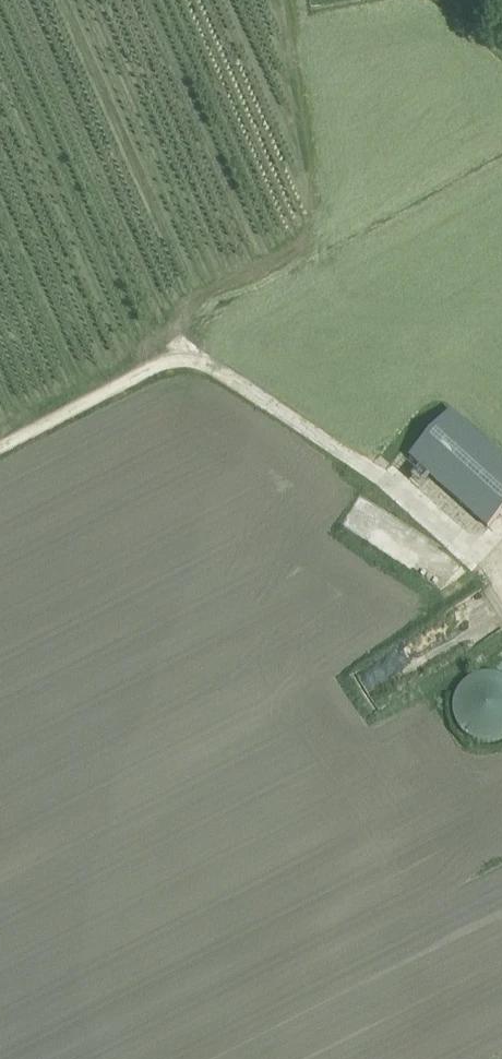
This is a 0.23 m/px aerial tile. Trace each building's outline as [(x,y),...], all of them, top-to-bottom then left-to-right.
[(488,528),(501,512),(501,454),(454,410),(411,458),(488,528)] [(498,675),(492,674),(485,674),(479,675),(472,678),(466,682),(459,692),(455,701),(454,707),(454,715),(458,723),(463,732),(470,738),(479,742),(487,744),(494,743),(501,742),(501,741),(501,676),(498,675)]
